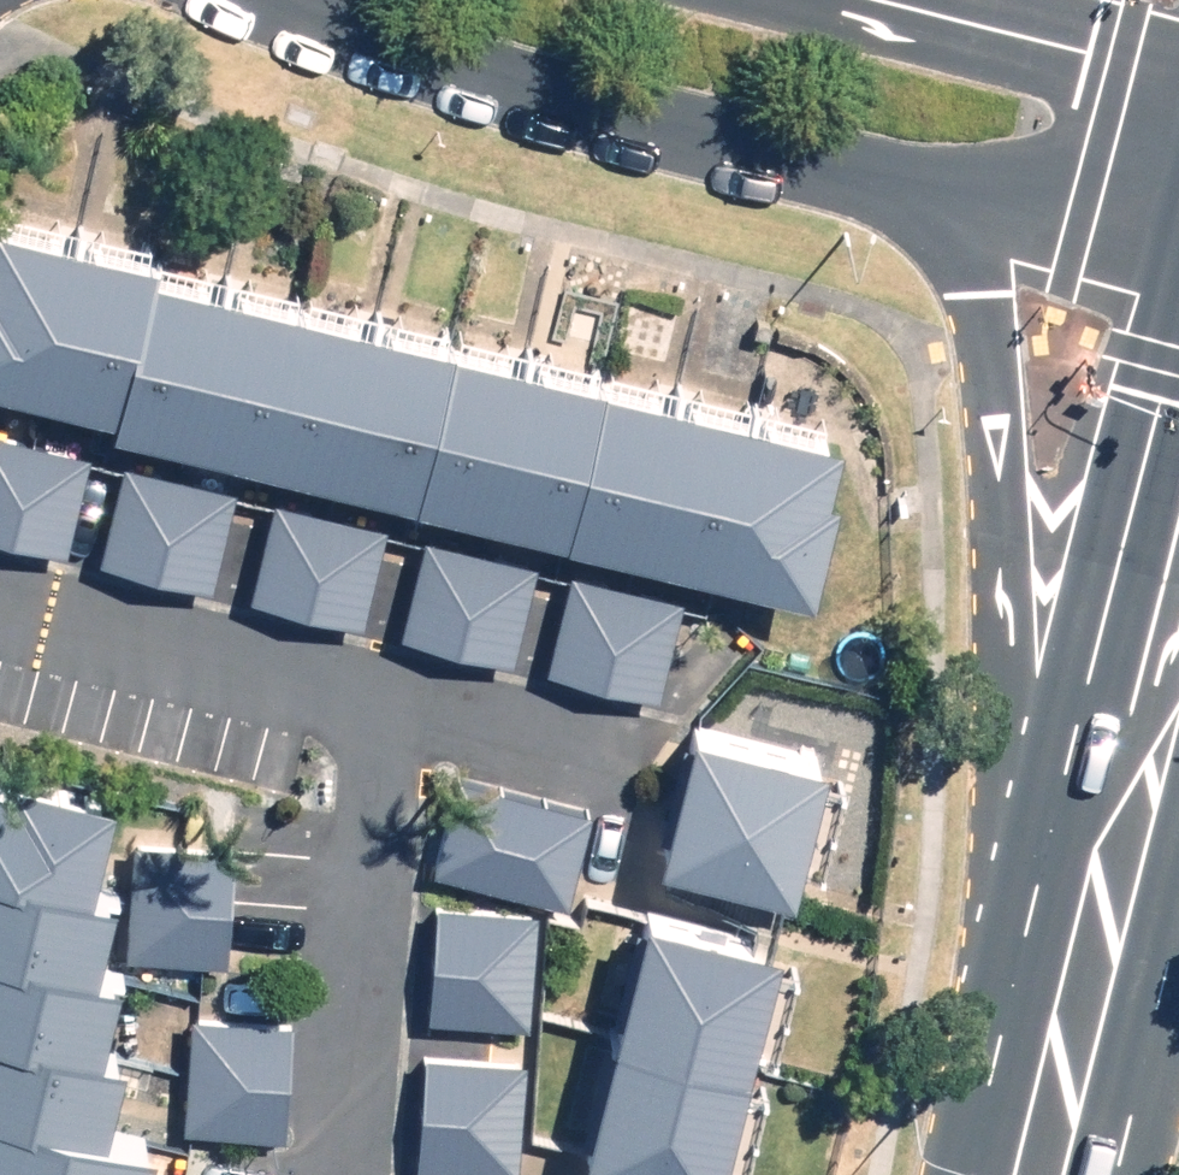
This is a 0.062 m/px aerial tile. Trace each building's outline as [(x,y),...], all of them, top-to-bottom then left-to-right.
[(0,205),(0,365),(115,394),(112,407),(805,577),(843,422),(154,253),(156,244),(0,205)] [(0,424),(0,529),(64,544),(87,445),(0,424)] [(234,489),(124,463),(103,551),(212,577),(234,489)] [(385,524),(276,498),(255,587),(364,613),(385,524)] [(536,561),(426,534),(404,626),(514,652),(536,561)] [(680,597),(575,572),(553,662),(658,687),(680,597)] [(824,742),(696,711),(664,843),(791,874),(824,742)] [(0,756),(0,1174),(150,1174),(159,1137),(106,1124),(125,1046),(101,1041),(120,961),(95,955),(114,877),(91,871),(113,784),(0,756)] [(590,803),(458,769),(434,862),(566,896),(590,803)] [(233,842),(137,835),(128,947),(225,955),(233,842)] [(646,895),(581,1148),(688,1174),(714,1174),(777,929),(646,895)] [(535,902),(437,896),(430,1010),(528,1017),(535,902)] [(294,1013),(193,1008),(188,1121),(289,1125),(294,1013)] [(524,1051),(426,1044),(418,1161),(516,1168),(524,1051)]
